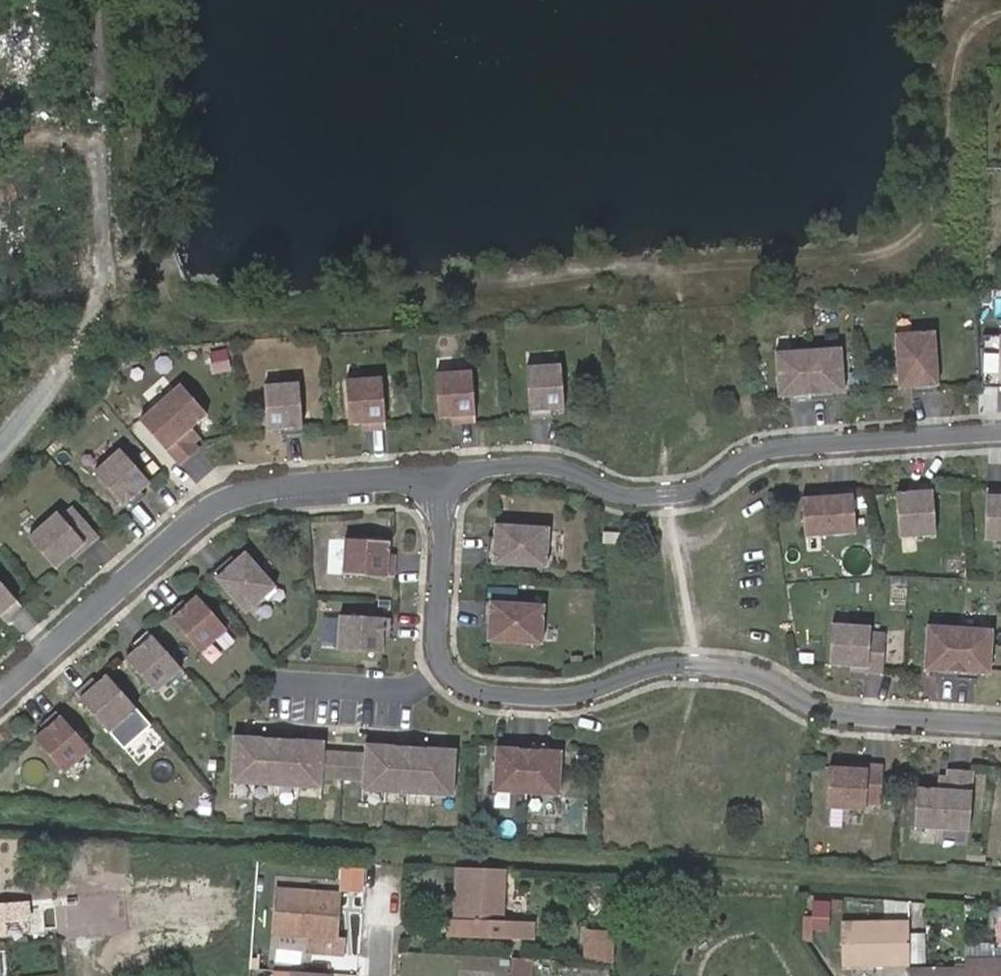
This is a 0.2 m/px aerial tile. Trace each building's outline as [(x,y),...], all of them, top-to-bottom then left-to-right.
[(983,334),(982,386),(1000,387),(1000,335),(983,334)] [(937,344),(902,346),(905,389),(917,388),(917,395),(941,393),(937,344)] [(840,350),(807,351),(811,401),(832,400),(831,394),(843,393),(840,350)] [(807,351),(774,353),(778,398),(789,397),(790,403),(811,401),(807,351)] [(575,409),(571,365),(539,368),(543,417),(563,417),(562,409),(575,409)] [(485,372),(448,374),(452,418),(464,418),(465,424),(489,422),(485,372)] [(395,378),(359,381),(362,425),(374,425),(375,431),(399,429),(395,378)] [(186,382),(147,417),(185,461),(204,443),(200,439),(206,433),(198,423),(212,411),(186,382)] [(313,384),(278,386),(281,431),(294,430),(294,436),(316,435),(313,384)] [(126,447),(100,468),(134,506),(150,492),(145,487),(155,479),(126,447)] [(912,495),(901,496),(904,540),(939,538),(936,487),(912,489),(912,495)] [(824,501),(807,502),(810,541),(860,537),(856,493),(824,496),(824,501)] [(991,493),(989,543),(1000,544),(1000,493),(991,493)] [(104,532),(79,502),(67,512),(64,508),(35,532),(62,563),(77,551),(79,554),(104,532)] [(540,533),(493,529),(492,542),(488,542),(486,569),(537,572),(540,533)] [(389,546),(345,544),(342,580),(394,583),(395,560),(388,559),(389,546)] [(240,556),(236,552),(217,569),(251,607),(281,582),(250,547),(240,556)] [(5,610),(10,615),(28,599),(0,567),(0,615),(5,610)] [(185,599),(168,612),(204,651),(229,628),(199,595),(189,604),(185,599)] [(535,610),(484,606),(482,632),(487,633),(487,645),(533,649),(535,610)] [(390,624),(339,620),(337,654),(381,657),(383,644),(388,645),(390,624)] [(876,630),(837,627),(835,668),(855,669),(855,674),(888,676),(890,636),(875,635),(876,630)] [(959,630),(925,628),(923,673),(934,673),(934,679),(956,680),(959,630)] [(991,632),(959,630),(956,680),(977,682),(977,676),(988,676),(991,632)] [(137,652),(127,660),(156,692),(182,669),(147,632),(132,646),(137,652)] [(576,646),(563,645),(561,656),(574,658),(576,646)] [(88,684),(72,697),(107,736),(133,713),(102,681),(94,688),(88,684)] [(84,755),(48,717),(33,733),(36,737),(28,747),(57,779),(84,755)] [(321,741),(232,735),(229,781),(318,786),(319,777),(360,780),(359,789),(449,795),(452,749),(363,743),(362,753),(320,750),(321,741)] [(525,796),(528,746),(508,744),(507,750),(496,749),(493,794),(525,796)] [(550,747),(528,746),(525,796),(559,798),(561,753),(550,753),(550,747)] [(856,770),(836,769),(833,809),(871,811),(872,805),(887,806),(889,767),(856,765),(856,770)] [(941,790),(923,788),(921,828),(975,830),(978,771),(950,770),(950,777),(942,776),(941,790)] [(340,888),(365,890),(367,866),(343,864),(340,888)] [(502,922),(505,869),(455,866),(450,938),(477,939),(479,921),(502,922)] [(336,891),(273,888),(271,936),(305,937),(305,956),(340,957),(342,937),(334,937),(336,891)] [(832,927),(834,900),(814,898),(812,925),(832,927)] [(992,940),(1000,940),(1000,913),(993,913),(992,940)] [(899,963),(899,918),(834,918),(833,963),(899,963)] [(617,964),(617,932),(587,932),(587,964),(617,964)] [(958,940),(958,975),(1000,975),(1000,940),(992,940),(958,940)] [(493,954),(492,975),(510,975),(511,955),(493,954)] [(899,975),(944,975),(943,966),(900,967),(899,975)]
